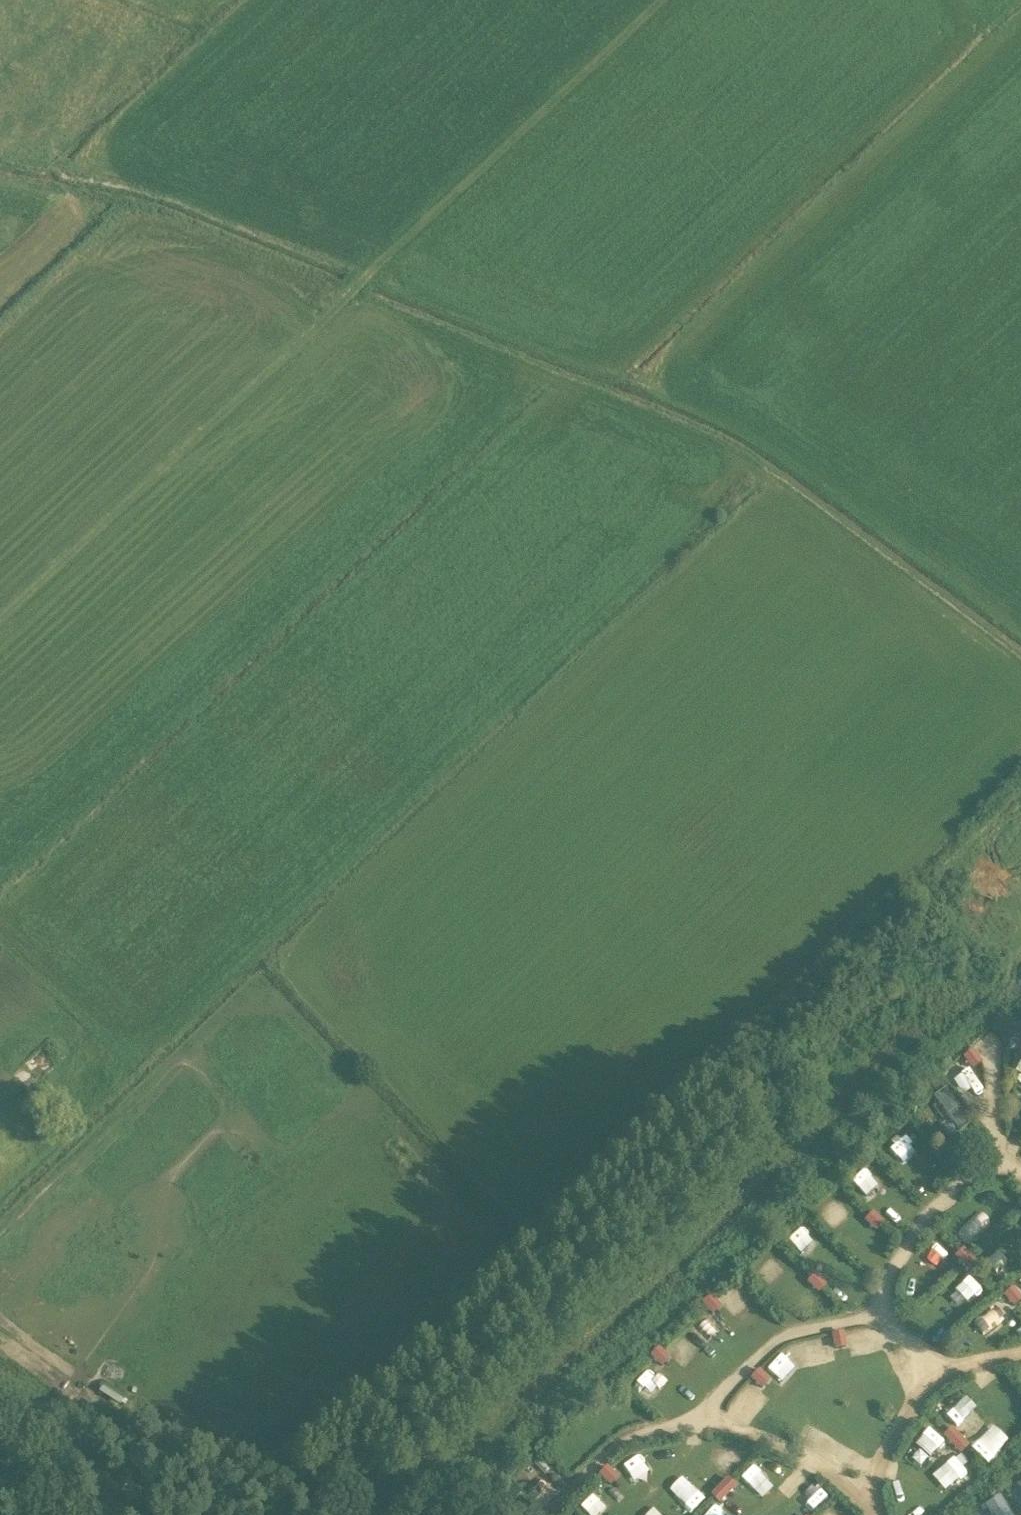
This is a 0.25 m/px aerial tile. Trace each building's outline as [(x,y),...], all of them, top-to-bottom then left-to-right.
[(972,1050),(963,1058),(973,1070),(982,1063),(972,1050)] [(952,1134),(991,1101),(963,1069),(925,1102),(952,1134)] [(864,1221),(875,1231),(884,1223),(872,1212),(864,1221)] [(954,1257),(971,1274),(980,1266),(963,1248),(954,1257)] [(806,1282),(818,1293),(826,1284),(815,1273),(806,1282)] [(1003,1296),(1014,1308),(1020,1301),(1020,1297),(1012,1288),(1003,1296)] [(710,1295),(701,1304),(712,1315),(721,1306),(710,1295)] [(847,1347),(843,1332),(832,1334),(835,1349),(847,1347)] [(822,1341),(798,1344),(799,1354),(823,1350),(822,1341)] [(658,1348),(650,1357),(661,1367),(670,1358),(658,1348)] [(759,1369),(750,1378),(762,1389),(770,1379),(759,1369)] [(952,1427),(943,1436),(959,1454),(969,1445),(952,1427)] [(598,1475),(610,1486),(618,1477),(606,1466),(598,1475)] [(740,1478),(752,1492),(767,1480),(755,1466),(740,1478)] [(727,1478),(710,1496),(719,1505),(737,1487),(727,1478)]
